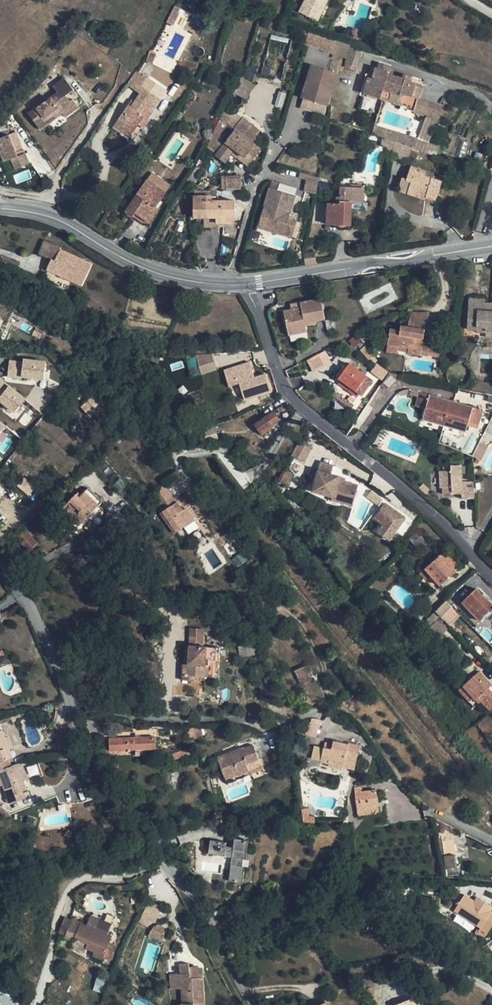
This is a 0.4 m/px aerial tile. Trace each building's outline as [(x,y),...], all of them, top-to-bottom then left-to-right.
[(300,12),(318,21),(328,0),(306,0),(300,12)] [(179,12),(174,9),(167,22),(174,26),(180,13),(179,12)] [(307,35),(305,45),(333,50),(335,39),(307,35)] [(363,50),(351,46),(346,63),(357,67),(363,50)] [(157,54),(150,52),(147,62),(154,64),(157,54)] [(391,66),(380,63),(379,68),(377,68),(374,78),(370,77),(365,93),(415,109),(418,99),(422,88),(422,87),(421,85),(419,84),(413,82),(414,77),(407,75),(405,79),(388,75),(391,66)] [(338,72),(313,65),(306,87),(318,91),(315,102),(328,106),(338,72)] [(148,79),(137,71),(128,85),(139,93),(143,86),(148,79)] [(235,95),(248,99),(253,83),(241,78),(235,95)] [(64,115),(67,118),(81,108),(75,101),(73,103),(68,97),(75,91),(67,80),(55,88),(60,95),(50,102),(43,107),(31,116),(42,131),(64,115)] [(318,91),(306,87),(303,98),(315,102),(318,91)] [(161,99),(145,88),(141,94),(135,102),(132,107),(129,105),(117,121),(134,133),(139,125),(143,127),(161,99)] [(43,107),(50,102),(47,98),(40,103),(43,107)] [(432,104),(418,99),(415,109),(414,111),(428,116),(432,104)] [(443,107),(432,104),(428,116),(439,119),(443,107)] [(234,129),(253,143),(261,131),(243,118),(239,123),(224,112),(221,119),(234,129)] [(213,134),(226,143),(234,129),(221,119),(213,134)] [(134,133),(117,121),(114,126),(130,138),(134,133)] [(418,140),(417,142),(427,146),(435,128),(424,124),(418,140)] [(414,149),(417,142),(418,140),(375,126),(372,135),(394,142),(396,143),(412,148),(414,149)] [(262,149),(253,143),(234,129),(226,143),(218,153),(216,156),(225,163),(235,149),(246,157),(249,153),(255,158),(262,149)] [(226,143),(213,134),(208,145),(218,153),(226,143)] [(10,135),(0,139),(0,149),(5,161),(18,156),(10,135)] [(408,161),(412,148),(396,143),(392,156),(408,161)] [(426,171),(412,166),(408,180),(412,182),(408,193),(436,202),(443,182),(434,179),(425,176),(426,171)] [(319,178),(307,174),(306,180),(304,191),(317,194),(319,178)] [(241,188),(242,176),(222,177),(222,189),(241,188)] [(412,182),(408,180),(402,178),(399,190),(408,193),(412,182)] [(167,192),(148,180),(126,212),(133,217),(136,212),(151,223),(159,210),(156,207),(167,192)] [(279,182),(272,182),(270,188),(277,190),(279,182)] [(277,190),(270,188),(261,218),(275,222),(272,231),(284,235),(292,238),(295,228),(297,221),(289,219),(291,213),(296,196),(277,190)] [(341,201),(353,202),(366,204),(367,190),(344,188),(343,198),(341,198),(341,201)] [(213,201),(213,196),(194,196),(195,218),(217,218),(217,223),(235,223),(235,201),(213,201)] [(353,202),(341,201),(340,204),(328,204),(328,224),(352,226),(353,202)] [(151,223),(136,212),(133,217),(148,228),(151,223)] [(299,215),(291,213),(289,219),(297,221),(299,215)] [(275,222),(261,218),(259,227),(272,231),(275,222)] [(62,247),(45,241),(39,254),(53,259),(56,260),(61,250),(62,247)] [(92,264),(61,250),(56,260),(53,259),(48,269),(82,286),(92,264)] [(316,264),(315,252),(304,254),(306,265),(316,264)] [(326,319),(322,299),(301,303),(302,308),(292,310),(284,312),(289,335),(307,331),(306,325),(317,323),(317,321),(326,319)] [(469,299),(468,329),(477,329),(477,327),(487,327),(486,330),(491,330),(491,312),(485,312),(485,303),(485,300),(469,299)] [(428,313),(413,313),(412,321),(416,321),(415,327),(426,329),(428,313)] [(337,332),(334,314),(327,315),(328,317),(328,319),(328,320),(327,320),(326,321),(328,332),(328,333),(329,334),(331,334),(337,332)] [(412,321),(409,320),(409,326),(402,325),(401,331),(391,330),(388,345),(409,348),(408,353),(422,355),(429,357),(430,348),(423,346),(415,345),(416,338),(424,339),(426,329),(415,327),(416,321),(412,321)] [(369,337),(364,333),(360,339),(365,343),(369,337)] [(325,351),(306,360),(312,372),(331,363),(325,351)] [(215,355),(198,356),(203,375),(219,370),(215,355)] [(22,364),(9,363),(8,379),(44,383),(47,363),(23,360),(22,364)] [(256,378),(250,363),(225,371),(230,386),(240,383),(245,400),(273,391),(267,375),(256,378)] [(373,380),(350,363),(339,378),(362,395),(373,380)] [(382,379),(386,373),(376,366),(372,372),(382,379)] [(399,375),(390,373),(381,386),(388,390),(398,380),(399,375)] [(14,415),(25,401),(8,388),(9,386),(0,379),(0,404),(14,415)] [(481,382),(472,380),(470,390),(479,391),(481,382)] [(489,383),(481,382),(479,391),(487,393),(489,383)] [(452,401),(420,392),(419,397),(416,406),(426,409),(423,420),(445,426),(466,432),(468,424),(478,427),(483,410),(454,402),(452,401)] [(353,404),(340,393),(336,399),(349,409),(353,404)] [(280,421),(274,412),(266,417),(255,425),(263,435),(273,428),(272,426),(280,421)] [(310,445),(299,440),(292,453),(304,459),(310,445)] [(335,466),(322,462),(314,492),(333,498),(335,493),(357,499),(361,486),(339,480),(340,476),(333,474),(335,466)] [(463,483),(462,465),(451,466),(451,471),(441,471),(441,488),(444,488),(444,494),(450,494),(453,492),(462,491),(462,494),(462,497),(475,497),(474,482),(463,483)] [(293,476),(283,471),(278,483),(287,487),(293,476)] [(24,478),(18,485),(28,495),(34,488),(24,478)] [(57,494),(64,501),(73,493),(66,485),(57,494)] [(91,497),(94,494),(88,488),(85,491),(91,497)] [(91,497),(85,491),(79,496),(76,494),(69,501),(61,509),(79,526),(87,518),(91,522),(103,509),(99,505),(102,502),(94,494),(91,497)] [(357,499),(335,493),(333,500),(355,507),(357,499)] [(20,506),(9,495),(0,504),(0,519),(4,523),(20,506)] [(183,510),(177,501),(163,512),(177,531),(185,526),(185,527),(186,526),(191,533),(199,527),(186,508),(183,510)] [(375,532),(390,542),(407,517),(385,502),(373,519),(380,524),(375,532)] [(16,536),(28,553),(39,544),(26,528),(16,536)] [(424,534),(420,530),(410,540),(414,544),(422,536),(424,534)] [(426,541),(422,536),(414,544),(419,548),(426,541)] [(446,559),(442,555),(426,568),(432,575),(441,586),(457,572),(454,568),(446,559)] [(458,565),(450,556),(446,559),(454,568),(458,565)] [(432,575),(426,568),(421,574),(427,580),(432,575)] [(477,589),(463,602),(481,621),(491,611),(491,602),(489,599),(487,600),(483,595),(477,589)] [(436,612),(442,617),(445,613),(447,611),(452,606),(447,600),(444,603),(436,612)] [(442,617),(436,612),(425,623),(429,627),(442,617)] [(415,639),(425,623),(419,618),(409,634),(415,639)] [(190,646),(202,647),(204,628),(191,627),(190,646)] [(253,644),(256,654),(262,653),(260,642),(253,644)] [(256,654),(253,644),(238,647),(240,657),(256,654)] [(217,647),(202,647),(190,646),(188,664),(188,673),(183,673),(182,680),(196,681),(196,676),(205,677),(205,665),(206,659),(216,660),(217,647)] [(299,680),(310,674),(306,665),(295,671),(299,680)] [(481,682),(482,680),(485,678),(479,672),(475,676),(481,682)] [(475,676),(464,685),(480,703),(482,701),(491,711),(491,691),(488,687),(482,680),(481,682),(475,676)] [(491,685),(485,678),(482,680),(488,687),(491,685)] [(318,725),(307,722),(304,732),(315,735),(318,725)] [(188,731),(190,739),(200,737),(198,729),(188,731)] [(8,759),(4,748),(9,746),(5,737),(2,730),(0,731),(0,763),(8,759)] [(4,748),(8,759),(13,758),(10,749),(14,748),(9,736),(5,737),(9,746),(4,748)] [(110,751),(135,749),(155,748),(156,748),(155,736),(109,739),(100,739),(101,749),(110,749),(110,751)] [(321,761),(329,763),(342,766),(354,769),(360,745),(349,743),(348,744),(334,741),(333,744),(325,743),(324,747),(321,761)] [(261,766),(253,744),(217,758),(224,776),(238,771),(239,774),(249,770),(261,766)] [(2,784),(10,804),(25,799),(22,791),(27,789),(23,781),(17,764),(11,766),(8,759),(0,763),(0,778),(2,784)] [(22,762),(17,764),(23,781),(28,779),(22,762)] [(261,766),(249,770),(250,774),(263,770),(261,766)] [(238,771),(224,776),(227,783),(240,778),(239,774),(238,771)] [(372,798),(377,798),(376,790),(355,794),(357,807),(373,805),(372,798)] [(307,807),(301,808),(302,823),(314,824),(314,816),(308,816),(307,807)] [(234,838),(233,847),(233,852),(232,857),(237,858),(243,859),(246,859),(249,840),(234,838)] [(225,856),(226,851),(226,846),(227,842),(210,840),(208,854),(225,856)] [(455,854),(455,844),(443,844),(443,854),(455,854)] [(447,869),(457,867),(455,855),(445,856),(447,869)] [(245,866),(242,866),(236,865),(231,864),(229,881),(243,883),(245,866)] [(481,929),(477,935),(484,939),(491,926),(491,912),(491,911),(491,910),(491,906),(477,897),(475,901),(465,894),(454,911),(481,929)] [(153,897),(146,908),(159,916),(166,905),(153,897)] [(90,916),(87,925),(94,928),(95,926),(98,919),(90,916)] [(92,955),(103,960),(112,937),(107,935),(108,932),(95,926),(94,928),(87,925),(81,922),(71,919),(64,937),(73,940),(74,938),(87,944),(86,948),(94,951),(92,955)] [(153,924),(148,937),(163,941),(165,929),(153,924)] [(203,977),(190,978),(189,968),(189,963),(180,964),(180,973),(169,974),(170,989),(182,988),(183,1003),(181,1004),(205,1004),(203,977)] [(190,978),(203,977),(202,967),(189,968),(190,978)] [(19,995),(0,984),(0,1003),(3,1004),(13,1004),(19,995)] [(411,997),(395,1003),(396,1004),(415,1004),(411,997)]
